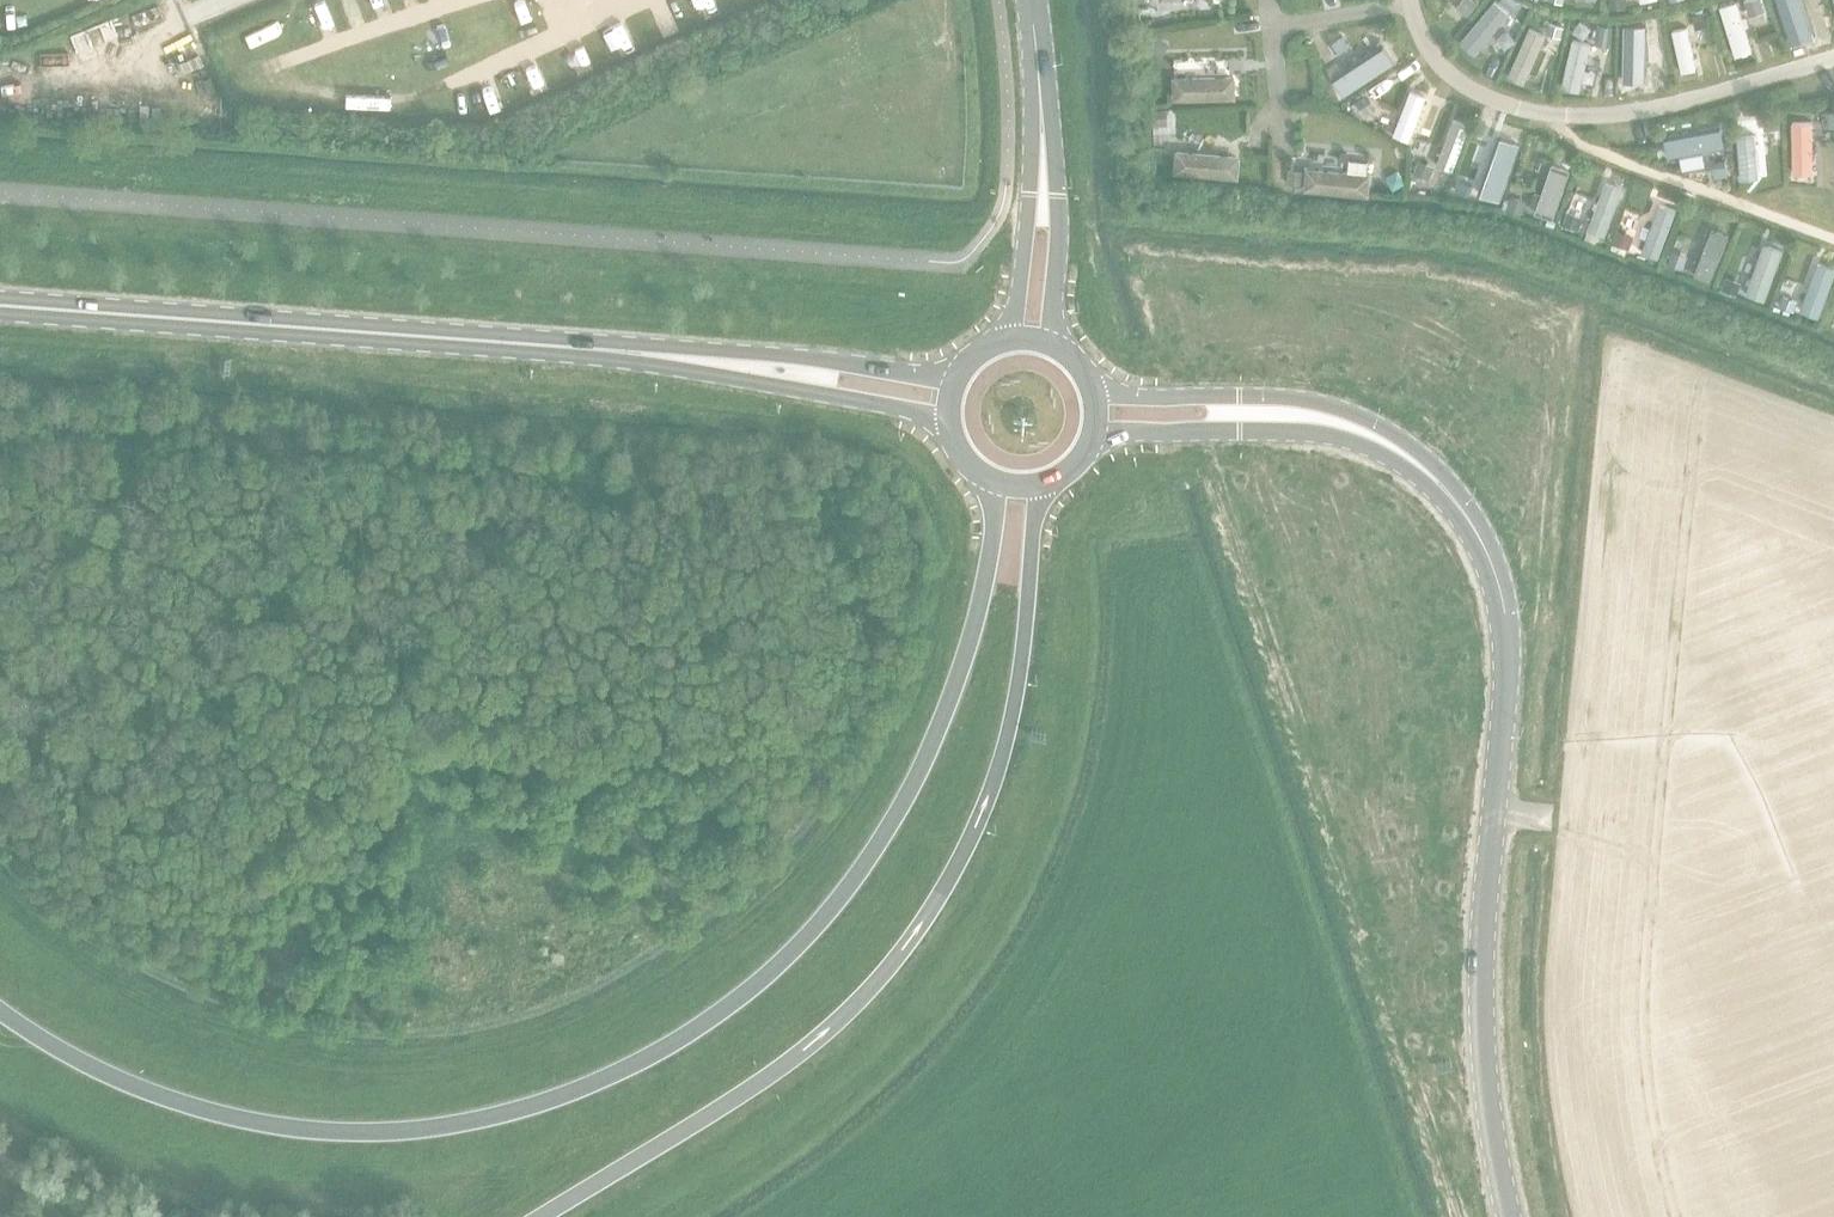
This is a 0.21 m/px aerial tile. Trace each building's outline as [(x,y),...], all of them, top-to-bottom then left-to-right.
[(1792,0),(1777,0),(1789,36),(1802,32),(1792,0)] [(1720,6),(1736,55),(1752,50),(1736,1),(1720,6)] [(1481,13),(1458,43),(1469,51),(1482,34),(1487,38),(1492,32),(1487,28),(1492,22),(1481,13)] [(1672,30),(1681,71),(1695,68),(1686,27),(1672,30)] [(1521,79),(1538,41),(1526,35),(1508,73),(1521,79)] [(1637,83),(1637,40),(1623,40),(1622,83),(1637,83)] [(1580,85),(1588,46),(1574,43),(1565,82),(1580,85)] [(1359,87),(1402,58),(1392,44),(1365,62),(1361,56),(1348,65),(1352,71),(1349,73),(1359,87)] [(1172,99),(1233,97),(1232,74),(1171,75),(1172,99)] [(1409,140),(1424,101),(1408,95),(1393,134),(1409,140)] [(1452,170),(1469,125),(1456,120),(1444,150),(1437,148),(1432,161),(1439,164),(1439,166),(1452,170)] [(1664,149),(1725,137),(1722,121),(1661,133),(1664,149)] [(1792,128),(1793,170),(1807,170),(1807,146),(1815,146),(1814,134),(1807,134),(1807,128),(1792,128)] [(1738,135),(1743,178),(1757,177),(1752,134),(1738,135)] [(1501,188),(1516,148),(1503,143),(1495,164),(1489,162),(1485,172),(1491,175),(1488,183),(1501,188)] [(1172,172),(1236,177),(1238,154),(1174,149),(1172,172)] [(1552,218),(1570,169),(1552,162),(1541,193),(1535,190),(1530,205),(1536,207),(1535,212),(1552,218)] [(1305,190),(1368,195),(1371,172),(1307,167),(1305,190)] [(1609,224),(1622,189),(1608,184),(1600,204),(1593,202),(1588,216),(1597,219),(1596,224),(1605,228),(1607,224),(1609,224)] [(1658,256),(1676,209),(1662,204),(1651,233),(1644,231),(1639,245),(1646,247),(1644,251),(1658,256)] [(1710,282),(1728,233),(1712,227),(1694,276),(1710,282)] [(1767,292),(1781,250),(1769,245),(1762,265),(1755,262),(1750,275),(1757,277),(1754,287),(1767,292)] [(1833,274),(1833,268),(1822,264),(1814,286),(1807,284),(1802,298),(1808,301),(1808,302),(1822,307),(1833,274)]
